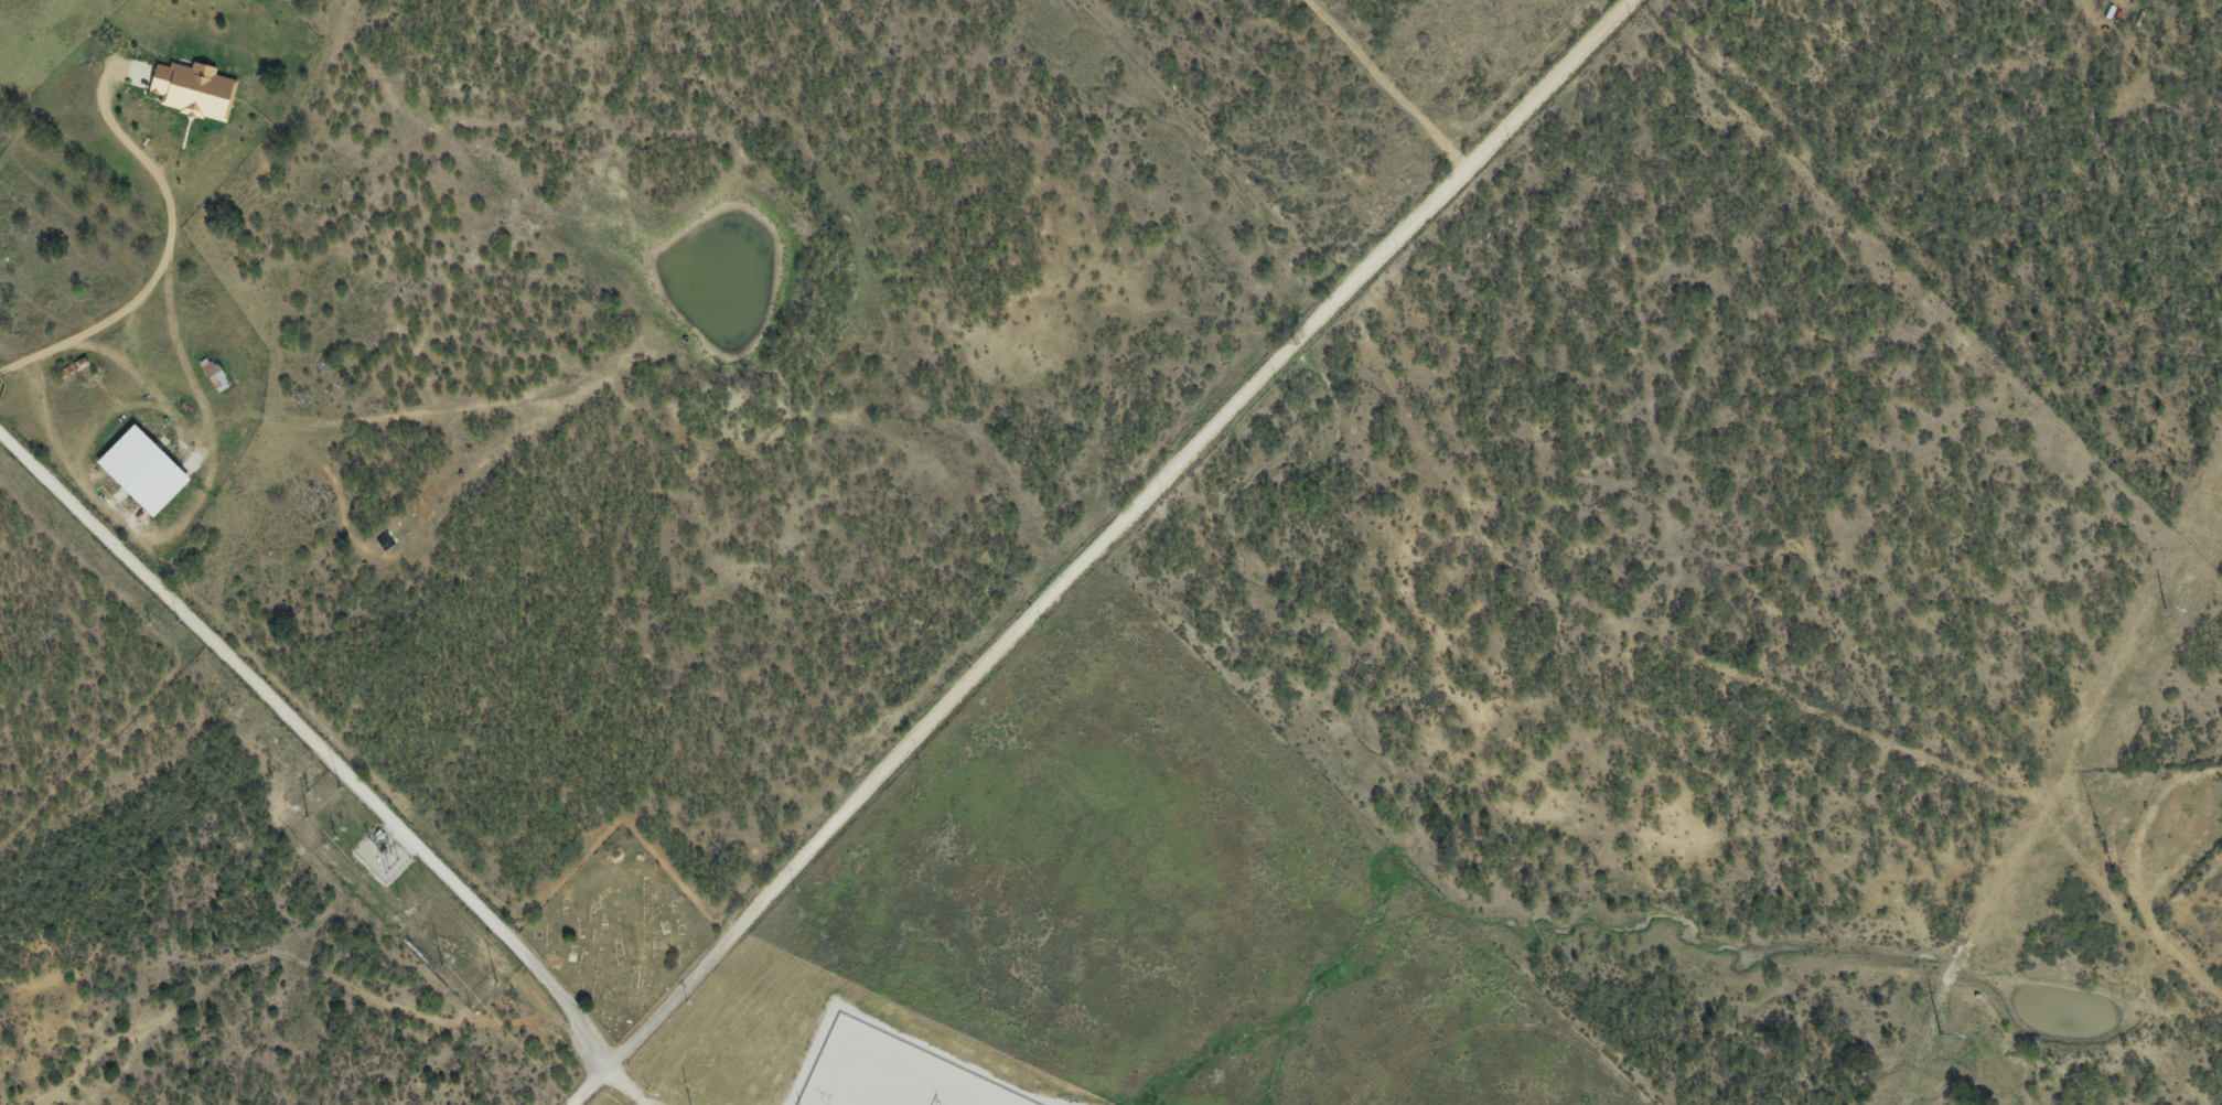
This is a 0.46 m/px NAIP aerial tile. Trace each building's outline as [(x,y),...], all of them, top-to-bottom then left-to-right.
[(208,76),(209,72),(147,60),(140,94),(154,96),(151,109),(221,123),(230,80),(208,76)] [(204,361),(217,393),(231,388),(219,355),(204,361)] [(102,463),(160,518),(197,479),(139,423),(102,463)]
